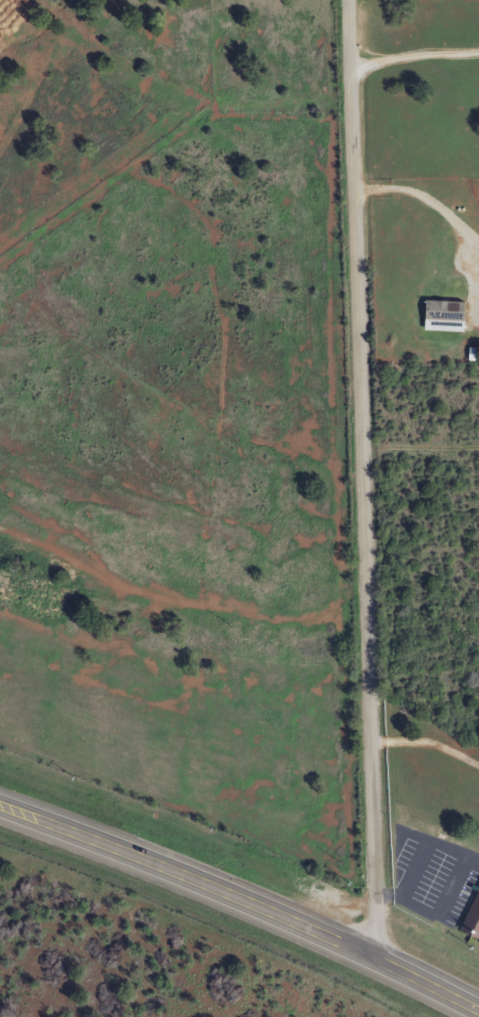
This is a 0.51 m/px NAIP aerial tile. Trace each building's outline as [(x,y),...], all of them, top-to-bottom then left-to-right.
[(475,882),(453,932),(478,942),(478,940),(478,884),(475,882)]
